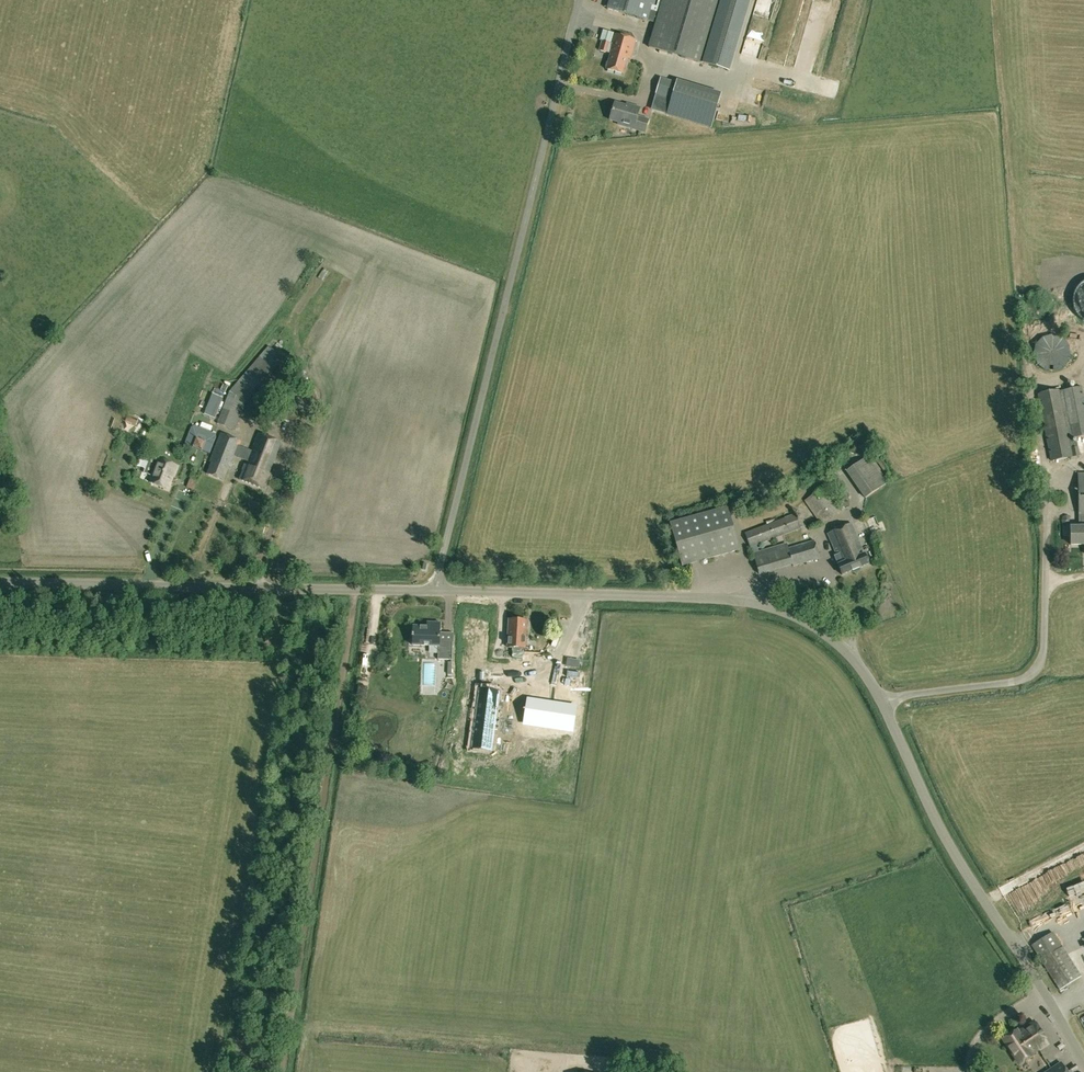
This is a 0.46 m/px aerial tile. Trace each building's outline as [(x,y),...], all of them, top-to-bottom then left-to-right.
[(656,0),(610,0),(607,9),(657,24),(649,48),(729,72),(751,0),(661,0),(658,7),(655,6),(656,0)] [(770,60),(784,64),(800,4),(787,0),(770,60)] [(636,40),(616,35),(616,34),(603,30),(600,41),(603,41),(600,51),(611,54),(606,70),(623,75),(628,59),(630,60),(636,40)] [(673,100),(678,84),(662,79),(657,95),(673,100)] [(645,133),(649,120),(637,117),(640,108),(630,105),(629,107),(615,103),(610,120),(619,123),(618,125),(645,133)] [(1034,359),(1037,364),(1042,368),(1047,371),(1053,372),(1059,371),(1064,368),(1068,363),(1070,358),(1071,352),(1069,346),(1067,341),(1062,337),(1057,335),(1051,334),(1045,335),(1040,338),(1036,342),(1034,348),(1033,354),(1034,359)] [(1083,436),(1083,403),(1081,388),(1039,396),(1051,461),(1079,455),(1075,438),(1083,436)] [(235,431),(245,404),(230,392),(217,424),(235,431)] [(191,426),(184,443),(209,453),(216,436),(215,433),(194,425),(191,426)] [(228,470),(230,471),(241,441),(221,433),(209,462),(212,463),(207,474),(224,481),(228,470)] [(281,443),(258,434),(251,451),(242,447),(238,458),(247,461),(239,480),(264,490),(270,475),(269,474),(281,443)] [(847,470),(866,498),(885,482),(868,456),(847,470)] [(159,460),(150,483),(168,490),(177,467),(159,460)] [(1070,527),(1071,545),(1083,545),(1083,474),(1078,474),(1079,527),(1070,527)] [(199,490),(201,483),(194,481),(190,493),(197,495),(198,490),(199,490)] [(841,511),(825,487),(804,501),(820,525),(841,511)] [(670,524),(682,566),(739,550),(727,508),(670,524)] [(800,529),(794,514),(745,533),(751,548),(800,529)] [(171,544),(179,525),(173,522),(164,541),(171,544)] [(864,554),(851,524),(828,534),(837,555),(835,556),(839,565),(838,565),(842,575),(869,564),(864,554)] [(759,576),(792,565),(793,567),(820,559),(814,541),(789,549),(787,543),(763,551),(762,548),(751,551),(759,576)] [(695,572),(711,573),(712,564),(696,563),(695,572)] [(525,649),(526,620),(509,619),(507,648),(512,648),(511,667),(533,668),(533,653),(524,653),(524,648),(525,649)] [(438,660),(452,660),(453,643),(439,642),(440,623),(428,623),(427,626),(413,626),(413,646),(438,647),(438,660)] [(457,694),(467,696),(469,682),(460,680),(457,694)] [(481,690),(475,740),(488,742),(489,728),(496,729),(499,706),(498,706),(500,692),(481,690)] [(524,721),(567,727),(570,705),(527,699),(524,721)] [(509,766),(508,756),(500,756),(501,766),(509,766)] [(1052,933),(1031,946),(1040,961),(1060,990),(1081,976),(1061,947),(1052,933)] [(1073,955),(1081,971),(1083,970),(1083,950),(1073,955)] [(1032,1055),(1049,1043),(1035,1021),(1017,1033),(1016,1031),(1004,1039),(1021,1065),(1033,1057),(1032,1055)] [(1062,1063),(1048,1071),(1068,1071),(1062,1063)]
